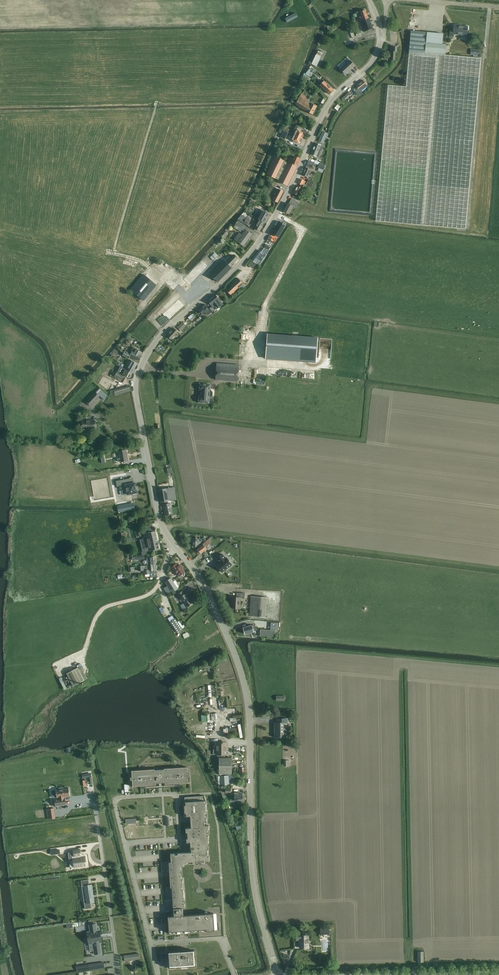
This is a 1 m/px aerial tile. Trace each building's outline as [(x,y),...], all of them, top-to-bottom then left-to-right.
[(359,17),(364,32),(373,28),(369,18),(368,19),(365,10),(360,12),(361,16),(359,17)] [(454,34),(467,35),(468,26),(454,25),(453,30),(450,30),(449,36),(453,37),(454,34)] [(379,181),(376,221),(466,229),(470,189),(481,58),(481,57),(445,54),(446,44),(442,44),(442,43),(443,34),(443,33),(427,32),(422,32),(415,31),(412,31),(411,31),(409,51),(407,77),(406,87),(388,85),(379,181)] [(389,51),(389,59),(394,60),(395,51),(396,51),(397,46),(391,46),(391,51),(389,51)] [(345,74),(353,67),(355,66),(350,60),(340,69),(345,74)] [(357,86),(352,90),(355,95),(356,95),(356,96),(359,94),(358,93),(360,91),(361,92),(365,90),(364,89),(367,86),(367,85),(363,80),(356,86),(357,86)] [(324,81),(320,85),(329,94),(333,90),(330,87),(331,86),(326,81),(325,82),(324,81)] [(296,104),(312,114),(317,106),(307,101),(308,98),(302,94),(296,104)] [(294,133),(293,134),(302,138),(305,133),(304,132),(301,131),(303,128),(303,127),(299,126),(298,126),(297,129),(295,133),(294,133)] [(323,131),(320,138),(318,141),(323,143),(327,133),(323,131)] [(300,143),(302,138),(293,134),(294,133),(291,132),(290,134),(294,136),(292,140),(300,143)] [(316,156),(317,155),(318,155),(318,154),(318,153),(321,145),(315,143),(311,154),(316,156)] [(275,155),(266,174),(270,176),(275,178),(280,180),(279,181),(287,185),(300,158),(294,156),(293,159),(291,158),(288,163),(284,161),(284,160),(275,155)] [(312,167),(313,165),(315,166),(316,164),(314,163),(308,161),(306,165),(307,165),(306,167),(305,167),(302,175),(307,177),(310,169),(311,169),(311,167),(312,167)] [(298,196),(299,194),(300,195),(301,194),(301,193),(301,192),(300,192),(302,188),(303,186),(301,185),(304,180),(300,179),(298,183),(300,184),(299,186),(297,185),(293,193),(298,196)] [(278,189),(273,200),(277,202),(283,191),(278,189)] [(288,203),(283,211),(289,214),(293,207),(294,207),(295,205),(297,201),(292,198),(290,202),(289,203),(288,203)] [(265,211),(260,220),(264,223),(269,214),(265,211)] [(238,220),(234,227),(241,232),(242,230),(243,231),(246,226),(238,220)] [(260,220),(255,228),(260,231),(264,223),(260,220)] [(280,222),(273,234),(277,236),(277,237),(278,237),(285,226),(285,225),(284,225),(280,222)] [(244,246),(246,243),(253,234),(246,229),(242,235),(239,233),(234,239),(244,246)] [(259,251),(252,260),(257,264),(259,261),(261,261),(265,255),(259,251)] [(224,260),(224,259),(210,274),(218,281),(232,267),(231,266),(238,259),(234,255),(231,258),(229,255),(224,260)] [(131,290),(136,294),(144,300),(157,285),(144,274),(131,290)] [(226,289),(230,294),(231,295),(238,287),(241,290),(245,286),(243,283),(238,278),(226,289)] [(212,298),(208,301),(211,305),(212,306),(213,308),(215,306),(217,309),(218,310),(220,309),(219,307),(220,306),(221,305),(223,304),(221,302),(220,300),(216,295),(212,298)] [(202,314),(209,309),(205,304),(198,309),(202,314)] [(182,322),(177,327),(181,330),(186,325),(182,322)] [(167,335),(171,339),(178,332),(174,328),(167,335)] [(267,335),(266,359),(316,363),(318,338),(267,335)] [(140,355),(142,352),(136,349),(134,352),(132,351),(131,353),(125,351),(123,355),(129,358),(130,356),(139,361),(142,356),(140,355)] [(131,360),(125,369),(132,373),(137,364),(131,360)] [(238,381),(239,367),(217,366),(216,380),(238,381)] [(116,373),(115,376),(122,380),(124,377),(124,376),(124,375),(129,378),(132,373),(125,369),(120,367),(117,373),(117,372),(116,373)] [(198,396),(198,402),(209,403),(209,397),(211,397),(212,397),(212,396),(213,396),(213,395),(213,394),(213,393),(213,392),(212,391),(211,390),(210,390),(210,384),(199,383),(199,390),(202,390),(201,396),(198,396)] [(118,389),(114,390),(115,395),(131,391),(129,386),(125,387),(126,389),(119,392),(118,389)] [(96,392),(86,402),(91,406),(100,396),(96,392)] [(95,420),(93,420),(86,420),(85,420),(82,420),(81,428),(84,428),(83,434),(89,434),(89,429),(95,429),(95,420)] [(119,450),(120,458),(118,458),(118,459),(118,461),(119,462),(121,461),(121,462),(128,460),(126,449),(119,450)] [(121,485),(122,490),(123,495),(127,494),(133,493),(133,494),(136,494),(136,493),(137,492),(136,483),(127,484),(126,479),(116,481),(117,486),(121,485)] [(175,486),(158,489),(160,501),(176,498),(175,486)] [(165,504),(163,504),(165,515),(172,513),(170,503),(168,503),(168,501),(164,501),(165,504)] [(134,503),(117,506),(118,512),(135,509),(134,503)] [(145,540),(147,547),(141,548),(142,555),(147,554),(146,551),(148,551),(150,551),(149,550),(159,548),(155,531),(155,528),(147,529),(148,533),(144,533),(144,535),(139,536),(141,541),(145,540)] [(198,539),(196,537),(191,541),(195,547),(201,542),(202,541),(200,537),(198,539)] [(202,545),(197,549),(201,553),(207,549),(206,547),(212,542),(209,539),(203,544),(202,545)] [(222,554),(216,558),(220,563),(217,565),(222,572),(232,564),(227,558),(226,558),(222,554)] [(150,573),(150,577),(157,576),(156,570),(157,570),(156,557),(148,557),(147,557),(147,560),(144,560),(144,564),(147,564),(148,565),(138,566),(138,571),(145,570),(145,574),(150,573)] [(184,572),(185,572),(180,565),(178,566),(176,564),(171,567),(173,570),(174,569),(179,576),(181,575),(183,576),(185,575),(185,573),(184,572)] [(172,592),(178,588),(171,578),(165,582),(172,592)] [(186,607),(194,603),(187,592),(185,593),(183,590),(176,594),(179,598),(180,597),(186,607)] [(237,597),(232,597),(232,609),(240,609),(241,598),(245,598),(245,593),(237,593),(237,597)] [(249,616),(265,617),(267,597),(251,596),(250,613),(249,616)] [(178,632),(182,629),(175,619),(171,622),(178,632)] [(252,625),(243,627),(245,633),(255,630),(254,625),(252,625)] [(73,686),(88,678),(82,666),(78,668),(77,667),(66,673),(73,686)] [(277,722),(275,722),(275,723),(275,737),(284,737),(284,738),(286,738),(287,738),(286,731),(284,731),(283,723),(288,723),(288,718),(277,719),(277,722)] [(217,743),(217,749),(213,749),(213,754),(217,754),(218,754),(218,758),(219,758),(219,774),(232,774),(232,757),(226,757),(226,754),(226,750),(225,750),(225,743),(217,743)] [(131,777),(131,781),(133,780),(133,787),(141,786),(141,784),(145,784),(146,787),(148,787),(148,786),(156,785),(156,783),(159,783),(162,783),(165,783),(165,784),(173,784),(174,785),(176,785),(176,782),(180,782),(180,784),(188,783),(188,777),(190,777),(189,773),(188,773),(187,767),(179,768),(172,768),(164,769),(155,769),(147,770),(140,770),(132,771),(132,777),(131,777)] [(221,785),(229,785),(228,775),(220,776),(221,779),(218,779),(218,784),(221,784),(221,785)] [(55,799),(52,799),(53,806),(56,806),(66,805),(65,797),(70,796),(68,788),(64,788),(64,787),(59,788),(59,789),(56,789),(56,790),(57,797),(57,798),(59,797),(59,798),(55,799)] [(231,799),(230,799),(230,800),(230,802),(234,802),(234,800),(243,800),(243,794),(239,794),(239,792),(234,792),(234,794),(233,794),(232,794),(231,794),(231,799)] [(171,862),(162,863),(162,867),(162,874),(170,873),(170,876),(171,887),(169,887),(165,888),(166,891),(166,894),(166,898),(173,898),(173,905),(173,908),(174,916),(172,916),(168,916),(169,933),(180,932),(183,932),(186,932),(199,931),(214,930),(213,913),(185,915),(183,915),(182,907),(185,907),(184,904),(183,904),(183,898),(184,898),(183,889),(182,890),(182,884),(183,883),(183,879),(182,879),(181,875),(180,876),(180,870),(181,869),(181,866),(183,865),(183,864),(187,863),(187,861),(193,861),(193,863),(194,863),(197,863),(197,861),(200,861),(204,861),(209,861),(209,857),(208,857),(209,826),(204,825),(204,822),(207,822),(206,804),(204,804),(204,801),(206,801),(204,796),(197,796),(194,797),(189,797),(187,797),(185,797),(184,802),(186,802),(186,805),(184,805),(185,812),(185,816),(190,816),(191,822),(191,828),(186,828),(186,831),(186,836),(187,842),(187,843),(189,843),(189,848),(189,849),(190,850),(191,850),(191,852),(178,853),(172,853),(171,853),(171,862)] [(48,819),(56,818),(54,807),(51,808),(46,809),(48,819)] [(73,852),(68,852),(70,867),(74,867),(86,865),(85,856),(81,857),(80,849),(73,850),(73,852)] [(89,879),(81,880),(82,886),(84,886),(86,903),(85,903),(85,909),(91,908),(91,902),(94,902),(92,884),(89,884),(89,879)] [(90,931),(87,931),(89,944),(93,944),(94,954),(102,953),(100,942),(102,942),(100,930),(97,930),(96,923),(89,924),(90,931)] [(309,948),(308,935),(300,935),(300,933),(296,933),(296,940),(300,940),(300,948),(309,948)] [(180,951),(169,952),(169,956),(169,958),(169,961),(170,967),(170,968),(175,967),(181,967),(188,967),(195,966),(195,961),(194,950),(187,951),(181,951),(180,951)]
